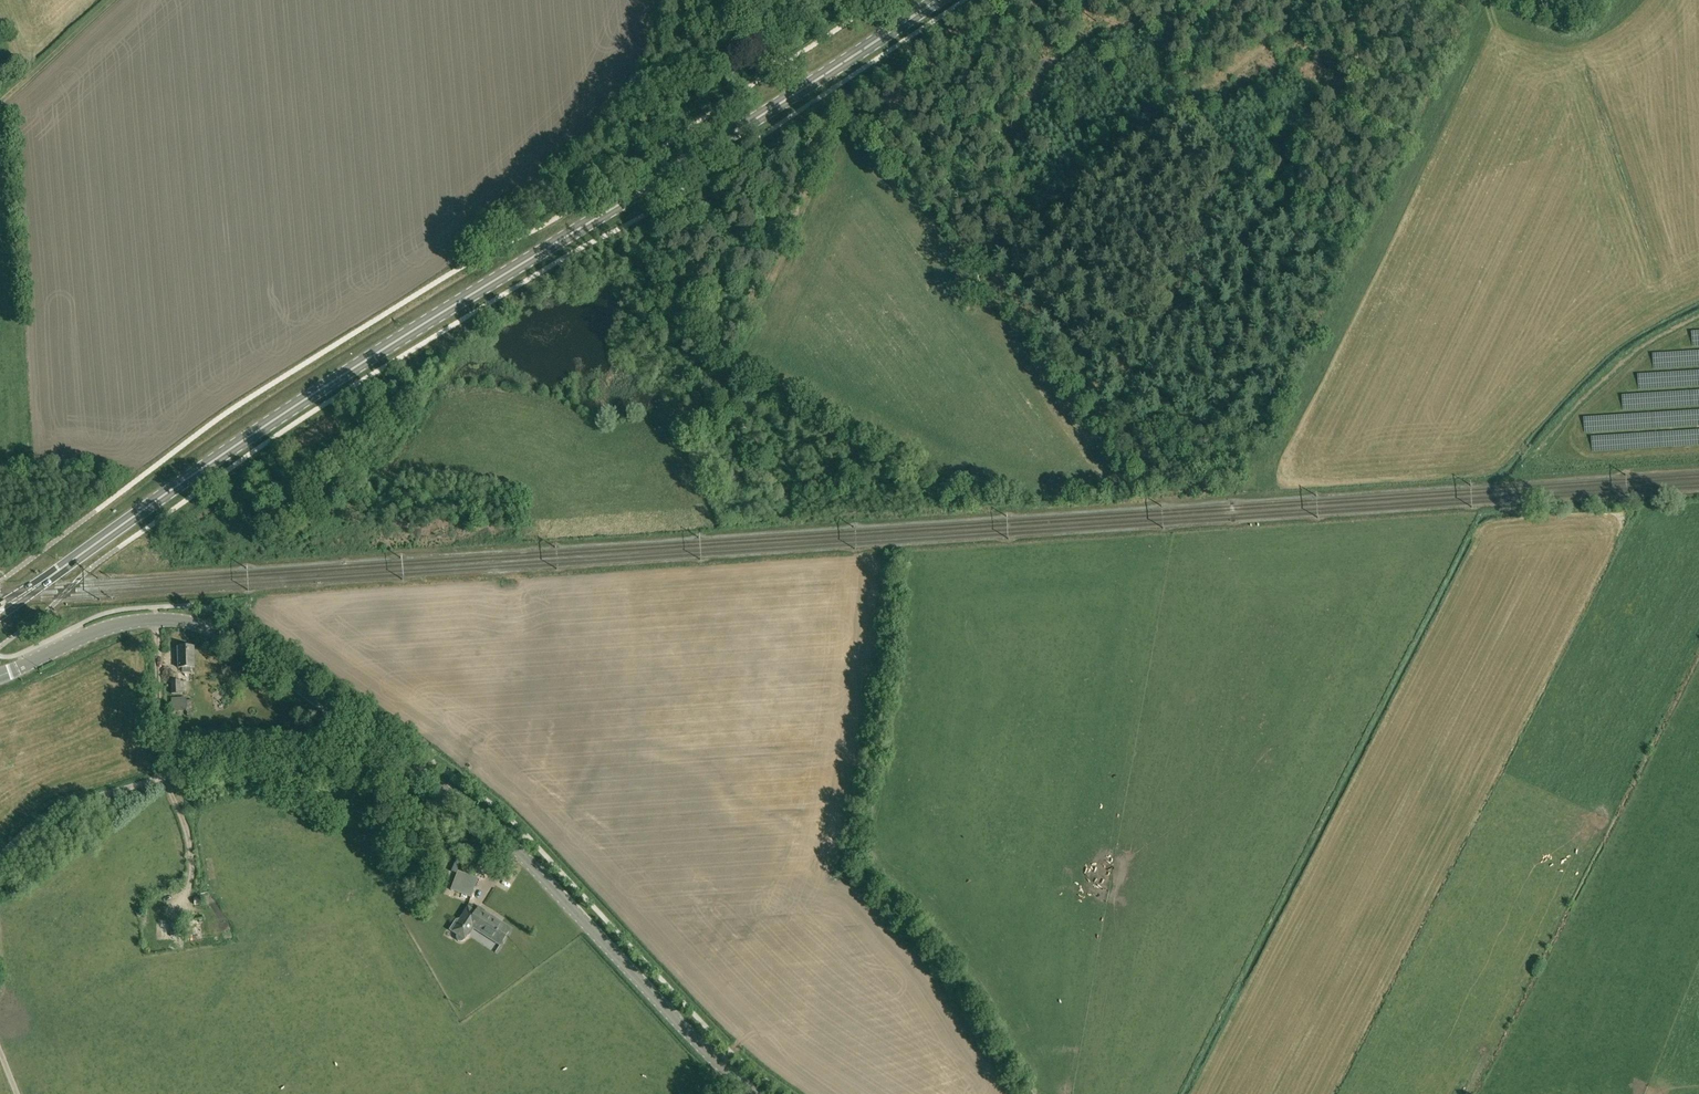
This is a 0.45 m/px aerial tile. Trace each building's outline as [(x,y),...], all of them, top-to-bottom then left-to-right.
[(188,631),(198,633),(198,626),(189,624),(188,631)] [(206,660),(213,656),(208,645),(200,649),(206,660)] [(177,647),(177,648),(178,668),(195,668),(194,646),(177,647)] [(181,680),(171,680),(171,694),(181,694),(181,692),(187,692),(187,681),(181,681),(181,680)] [(179,711),(186,711),(186,698),(171,698),(171,712),(179,711)] [(478,878),(458,870),(451,889),(471,898),(478,878)] [(511,929),(500,922),(478,908),(476,912),(468,906),(460,919),(456,920),(449,930),(456,935),(456,938),(457,940),(460,942),(463,941),(464,940),(467,936),(470,936),(474,929),(500,945),(511,929)] [(182,923),(169,924),(170,937),(183,936),(182,923)]
